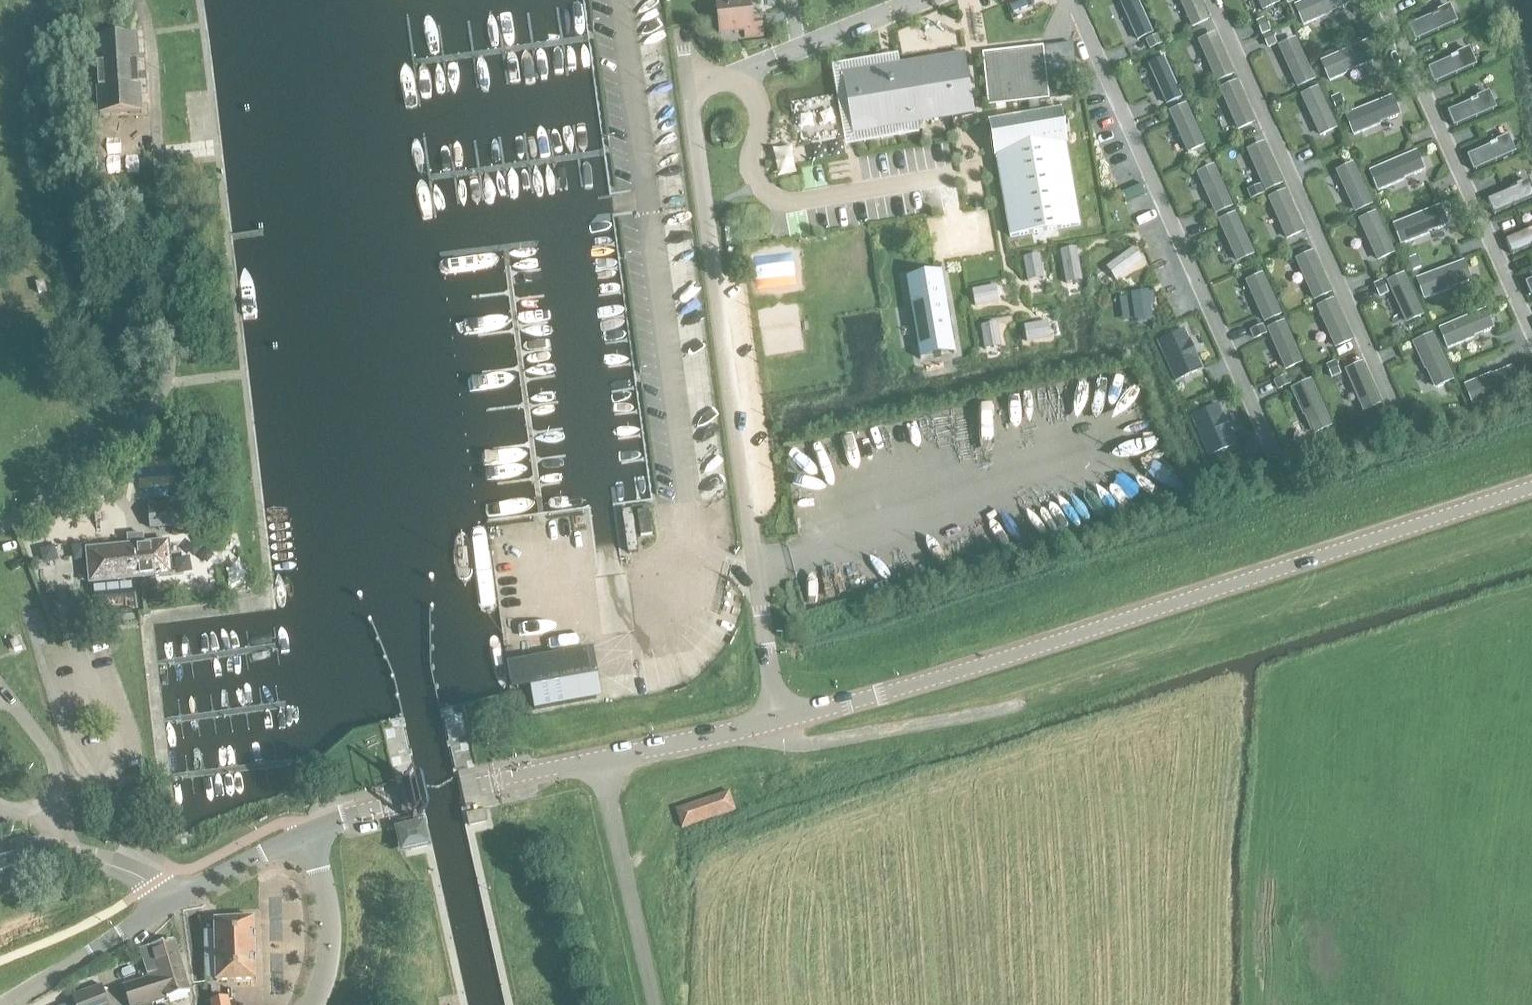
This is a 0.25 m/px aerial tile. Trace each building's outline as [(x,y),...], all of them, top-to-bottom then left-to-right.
[(1143,0),(1124,0),(1139,37),(1156,29),(1143,0)] [(1193,26),(1208,19),(1199,0),(1181,0),(1193,26)] [(1262,11),(1279,4),(1277,0),(1257,0),(1262,11)] [(1296,7),(1305,27),(1330,16),(1329,14),(1348,5),(1346,0),(1312,0),(1296,7)] [(1408,10),(1432,0),(1403,0),(1408,10)] [(755,25),(752,1),(719,6),(723,36),(748,32),(749,39),(766,37),(764,24),(755,25)] [(1432,16),(1409,26),(1416,41),(1457,24),(1450,7),(1431,15),(1432,16)] [(1265,21),(1257,25),(1263,37),(1271,34),(1265,21)] [(1213,32),(1198,39),(1217,81),(1232,74),(1213,32)] [(1307,37),(1312,49),(1325,44),(1321,32),(1307,37)] [(1271,34),(1263,37),(1268,49),(1276,46),(1271,34)] [(95,38),(94,39),(94,41),(96,76),(99,116),(144,113),(142,89),(142,82),(139,42),(139,36),(123,37),(104,38),(97,38),(95,38)] [(1159,37),(1146,42),(1150,50),(1162,45),(1159,37)] [(1295,42),(1280,48),(1298,87),(1312,81),(1295,42)] [(1366,44),(1322,64),(1330,82),(1346,76),(1345,74),(1374,61),(1366,44)] [(1319,62),(1331,59),(1327,46),(1315,49),(1319,62)] [(989,104),(1049,97),(1044,48),(983,55),(989,104)] [(1451,59),(1428,69),(1435,84),(1476,66),(1469,50),(1450,58),(1451,59)] [(1185,93),(1166,52),(1150,59),(1170,101),(1185,93)] [(852,132),(973,111),(963,54),(842,75),(852,132)] [(1235,80),(1220,87),(1239,129),(1254,122),(1235,80)] [(1318,91),(1303,98),(1320,137),(1335,130),(1318,91)] [(1478,100),(1448,112),(1454,127),(1497,109),(1489,93),(1477,97),(1478,100)] [(1394,94),(1348,112),(1354,129),(1401,111),(1394,94)] [(1339,97),(1331,100),(1336,111),(1344,107),(1339,97)] [(1207,141),(1188,99),(1171,107),(1189,150),(1207,141)] [(1061,110),(992,121),(1011,236),(1080,224),(1061,110)] [(1498,143),(1468,156),(1474,171),(1517,153),(1509,135),(1497,141),(1498,143)] [(1262,141),(1247,148),(1266,190),(1281,183),(1262,141)] [(1390,160),(1409,154),(1407,145),(1387,150),(1390,160)] [(1367,157),(1370,168),(1387,163),(1384,152),(1367,157)] [(1415,155),(1371,173),(1379,192),(1404,182),(1403,179),(1422,171),(1415,155)] [(1234,202),(1216,161),(1199,169),(1217,211),(1234,202)] [(1352,167),(1337,174),(1355,213),(1370,206),(1352,167)] [(1488,200),(1495,214),(1531,199),(1531,188),(1529,180),(1517,185),(1519,188),(1488,200)] [(1261,187),(1248,193),(1252,201),(1264,196),(1261,187)] [(1284,190),(1268,196),(1287,238),(1303,231),(1284,190)] [(1256,249),(1238,210),(1220,218),(1238,259),(1256,249)] [(1439,210),(1395,227),(1402,246),(1428,236),(1427,233),(1446,226),(1439,210)] [(1375,216),(1360,223),(1378,261),(1392,254),(1375,216)] [(1506,240),(1512,255),(1531,246),(1531,230),(1506,240)] [(1148,232),(1114,242),(1118,254),(1152,244),(1148,232)] [(1075,248),(1061,250),(1067,284),(1081,281),(1075,248)] [(1135,249),(1107,269),(1116,281),(1143,261),(1135,249)] [(1310,251),(1295,258),(1314,300),(1330,293),(1310,251)] [(777,255),(752,262),(756,278),(781,271),(777,255)] [(1039,256),(1025,258),(1028,281),(1042,279),(1039,256)] [(1417,257),(1409,261),(1413,272),(1421,268),(1417,257)] [(970,270),(969,259),(950,260),(950,271),(970,270)] [(1463,265),(1418,282),(1425,301),(1451,291),(1450,288),(1469,281),(1463,265)] [(1284,311),(1265,270),(1248,279),(1266,320),(1284,311)] [(941,272),(907,278),(921,359),(955,353),(941,272)] [(1403,276),(1387,284),(1406,323),(1422,316),(1403,276)] [(44,281),(37,284),(39,294),(47,292),(44,281)] [(1383,283),(1375,287),(1380,297),(1388,294),(1383,283)] [(997,287),(973,292),(976,305),(1000,301),(997,287)] [(1148,294),(1132,295),(1136,323),(1151,321),(1150,307),(1154,307),(1152,295),(1148,296),(1148,294)] [(798,298),(754,299),(754,316),(798,316),(798,298)] [(1332,298),(1317,305),(1336,347),(1351,340),(1332,298)] [(1485,313),(1440,331),(1448,350),(1474,340),(1473,337),(1492,330),(1485,313)] [(1305,358),(1287,317),(1270,326),(1287,367),(1305,358)] [(996,324),(982,326),(986,350),(1000,348),(996,324)] [(1048,324),(1025,328),(1027,341),(1051,337),(1048,324)] [(1261,328),(1251,332),(1255,340),(1265,335),(1261,328)] [(1185,329),(1157,342),(1176,382),(1203,369),(1185,329)] [(58,337),(46,340),(51,357),(63,353),(58,337)] [(1430,337),(1414,344),(1435,387),(1450,379),(1430,337)] [(1361,362),(1345,369),(1365,410),(1380,403),(1361,362)] [(1335,363),(1327,367),(1332,378),(1340,374),(1335,363)] [(1513,367),(1471,384),(1480,406),(1522,388),(1513,367)] [(1115,395),(1135,391),(1131,371),(1096,378),(1104,415),(1118,412),(1115,395)] [(1286,377),(1275,382),(1279,390),(1290,385),(1286,377)] [(1312,379),(1295,386),(1314,428),(1331,420),(1312,379)] [(1219,405),(1191,417),(1209,457),(1237,444),(1219,405)] [(971,422),(978,464),(1003,459),(995,418),(971,422)] [(188,502),(149,506),(151,529),(190,525),(188,502)] [(527,546),(543,531),(534,520),(517,535),(527,546)] [(138,547),(89,551),(92,582),(136,578),(136,579),(172,576),(169,542),(138,545),(138,547)] [(159,593),(147,594),(148,605),(160,604),(159,593)] [(18,639),(11,642),(14,650),(21,647),(18,639)] [(525,660),(514,662),(519,689),(593,675),(588,648),(525,660)] [(618,658),(628,692),(639,689),(630,655),(618,658)] [(729,791),(676,809),(681,829),(735,811),(729,791)] [(132,794),(125,796),(127,802),(134,799),(132,794)] [(424,823),(397,829),(402,853),(430,847),(424,823)] [(208,980),(218,979),(218,982),(258,980),(254,917),(214,920),(214,930),(204,930),(208,980)] [(167,1000),(189,992),(185,982),(182,971),(172,941),(151,947),(140,951),(147,976),(148,978),(123,985),(129,1004),(150,1004),(167,1000)] [(102,984),(72,995),(74,1000),(61,1004),(109,1004),(102,984)]
